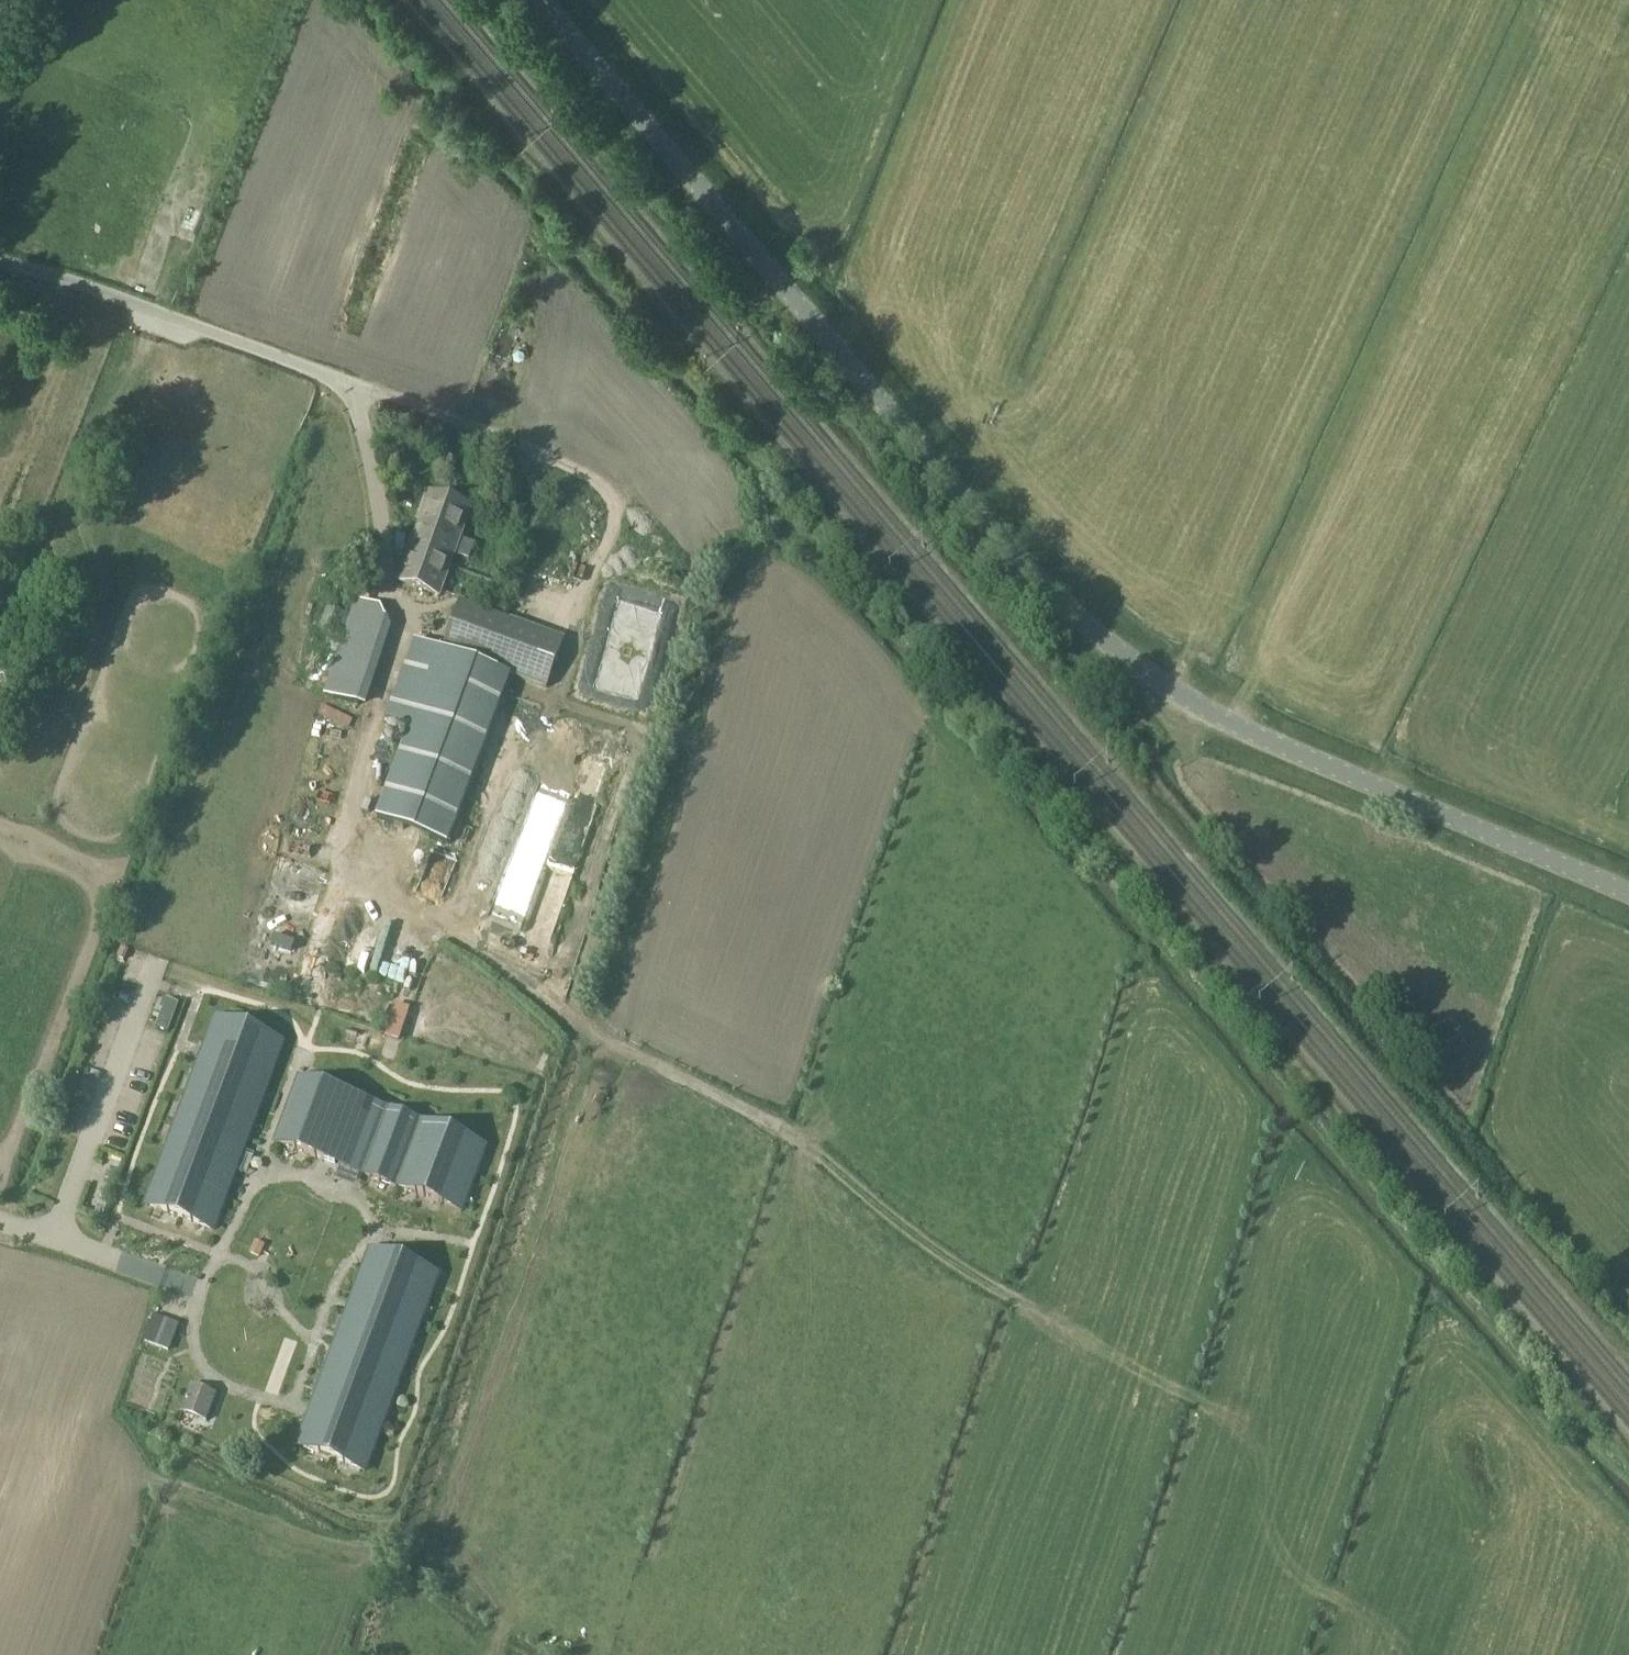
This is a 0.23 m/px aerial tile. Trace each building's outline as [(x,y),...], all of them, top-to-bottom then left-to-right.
[(460,539),(472,508),(434,493),(400,582),(440,597),(456,551),(461,553),(459,556),(470,559),(475,545),(460,539)] [(461,602),(443,650),(547,688),(564,640),(461,602)] [(327,607),(320,630),(340,635),(346,613),(327,607)] [(448,845),(510,676),(416,641),(386,720),(410,729),(377,819),(448,845)] [(167,999),(157,1028),(169,1033),(179,1004),(167,999)] [(403,1032),(410,1008),(395,1003),(387,1027),(403,1032)] [(244,1141),(281,1044),(220,1021),(210,1049),(207,1047),(167,1155),(169,1155),(150,1205),(211,1228),(229,1179),(225,1178),(228,1169),(231,1170),(242,1140),(244,1141)] [(437,1129),(312,1082),(310,1086),(300,1083),(288,1116),(290,1117),(280,1143),(336,1164),(338,1158),(365,1169),(363,1174),(425,1197),(425,1195),(461,1208),(484,1148),(454,1137),(453,1141),(435,1134),(437,1129)] [(429,1273),(388,1258),(381,1277),(366,1272),(312,1417),(315,1419),(304,1447),(365,1470),(430,1295),(422,1292),(429,1273)] [(169,1350),(179,1325),(153,1315),(144,1341),(169,1350)]
